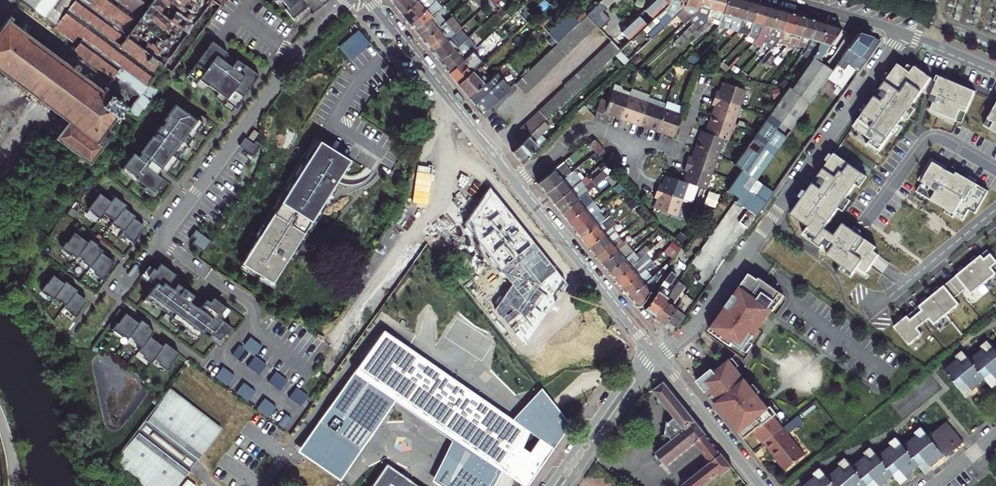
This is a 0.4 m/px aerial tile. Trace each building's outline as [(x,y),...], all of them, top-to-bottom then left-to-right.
[(63,63),(71,69),(74,64),(80,68),(77,73),(99,89),(102,87),(105,89),(103,92),(123,106),(128,110),(134,115),(136,114),(137,115),(200,30),(223,0),(21,0),(20,2),(54,27),(52,29),(75,47),(63,63)] [(282,2),(283,2),(287,7),(284,9),(291,18),(307,5),(312,11),(326,0),(281,0),(282,2)] [(401,13),(416,0),(415,0),(401,0),(394,5),(401,13)] [(409,23),(434,0),(416,0),(401,13),(409,23)] [(414,30),(438,11),(441,8),(435,0),(434,0),(409,23),(414,30)] [(586,15),(594,24),(601,30),(611,21),(604,13),(607,10),(606,8),(614,0),(601,0),(586,15)] [(621,32),(629,41),(668,4),(670,0),(655,0),(621,32)] [(667,22),(683,7),(686,0),(673,0),(676,1),(674,7),(646,33),(651,37),(664,25),(667,22)] [(667,22),(669,25),(675,20),(678,23),(687,14),(689,7),(696,9),(699,0),(686,0),(683,7),(667,22)] [(695,29),(705,19),(711,0),(699,0),(696,9),(696,10),(693,14),(701,16),(679,37),(682,41),(695,29)] [(695,29),(699,33),(713,22),(714,20),(720,21),(726,0),(711,0),(705,19),(695,29)] [(730,24),(737,0),(726,0),(720,21),(730,24)] [(747,0),(746,0),(737,0),(730,24),(740,27),(747,0)] [(749,31),(750,30),(757,3),(747,0),(740,27),(739,29),(736,32),(745,36),(749,31)] [(760,33),(767,6),(757,3),(750,30),(760,33)] [(777,9),(767,6),(760,33),(769,35),(777,9)] [(779,38),(786,12),(777,9),(769,35),(779,38)] [(422,40),(445,21),(438,11),(414,30),(422,40)] [(779,38),(788,40),(795,14),(786,12),(779,38)] [(431,51),(439,60),(452,50),(461,42),(456,36),(478,16),(475,13),(454,31),(454,32),(431,51)] [(795,14),(788,40),(797,43),(805,17),(795,14)] [(422,40),(431,51),(454,32),(454,31),(448,24),(455,19),(452,15),(450,17),(445,21),(422,40)] [(523,93),(594,24),(586,15),(514,83),(523,93)] [(103,92),(105,89),(102,87),(99,89),(77,73),(80,68),(74,64),(71,69),(63,63),(9,23),(12,19),(9,17),(6,20),(0,29),(0,74),(63,122),(51,138),(76,157),(70,164),(77,169),(82,161),(87,165),(112,132),(107,128),(123,106),(103,92)] [(805,17),(797,43),(807,46),(815,20),(805,17)] [(818,49),(825,23),(815,20),(807,46),(818,49)] [(840,27),(825,23),(818,49),(817,51),(812,58),(817,61),(840,27)] [(651,37),(643,44),(649,51),(660,41),(670,32),(664,25),(651,37)] [(858,32),(835,64),(843,70),(854,54),(865,61),(880,40),(858,32)] [(439,60),(448,72),(472,50),(475,47),(467,37),(461,42),(452,50),(439,60)] [(227,51),(212,40),(187,73),(197,80),(198,78),(207,84),(207,83),(226,97),(225,99),(235,107),(243,97),(242,96),(258,74),(237,58),(236,60),(226,53),(227,51)] [(564,85),(538,110),(546,118),(619,50),(610,40),(564,84),(564,85)] [(448,72),(457,83),(474,67),(481,61),(472,50),(448,72)] [(817,61),(812,58),(785,92),(794,95),(817,61)] [(831,71),(817,61),(794,95),(785,92),(768,117),(757,132),(751,140),(747,147),(736,162),(733,166),(740,170),(751,177),(754,179),(772,154),(831,71)] [(911,73),(898,64),(881,89),(876,89),(876,96),(854,127),(872,140),(870,143),(881,151),(905,116),(923,90),(929,94),(932,96),(930,100),(935,102),(931,110),(957,121),(961,110),(967,112),(975,91),(937,76),(935,81),(915,66),(911,73)] [(474,67),(457,83),(468,97),(486,80),(474,67)] [(486,80),(468,97),(473,103),(475,102),(477,105),(479,103),(485,110),(509,88),(495,72),(486,80)] [(715,88),(712,97),(737,106),(743,89),(722,82),(720,89),(719,90),(715,88)] [(621,116),(629,95),(610,88),(606,98),(600,95),(594,109),(602,112),(603,109),(621,116)] [(638,122),(646,101),(629,95),(621,116),(638,122)] [(714,106),(710,115),(731,122),(737,106),(712,97),(709,104),(714,106)] [(638,122),(655,128),(663,107),(646,101),(638,122)] [(185,109),(184,110),(175,103),(163,118),(165,120),(161,125),(160,124),(154,131),(156,132),(138,155),(133,151),(123,165),(137,176),(136,177),(153,190),(163,177),(156,172),(161,167),(165,170),(202,121),(185,109)] [(983,125),(995,133),(995,103),(983,125)] [(584,104),(579,109),(583,113),(588,108),(584,104)] [(655,128),(672,134),(680,113),(663,107),(655,128)] [(514,132),(522,141),(544,121),(546,118),(538,110),(514,132)] [(710,115),(704,131),(722,138),(725,139),(731,122),(710,115)] [(522,141),(511,151),(521,162),(546,138),(541,133),(548,126),(544,121),(522,141)] [(258,131),(253,128),(248,135),(252,138),(258,131)] [(700,130),(694,147),(715,155),(722,138),(704,131),(700,130)] [(238,143),(252,153),(260,143),(255,139),(253,142),(244,135),(238,143)] [(589,143),(594,150),(598,154),(604,149),(599,142),(593,140),(589,143)] [(242,264),(272,283),(350,160),(320,141),(242,264)] [(684,163),(709,172),(715,155),(694,147),(691,156),(689,155),(687,155),(684,163)] [(813,184),(791,215),(809,228),(807,231),(817,239),(814,243),(822,249),(820,252),(827,256),(853,275),(858,268),(866,274),(876,261),(879,255),(874,252),(877,248),(843,224),(835,236),(833,235),(825,229),(863,174),(847,163),(835,154),(819,176),(814,177),(813,184)] [(918,181),(922,183),(916,192),(946,210),(955,215),(957,212),(966,217),(969,210),(976,214),(989,192),(957,173),(955,175),(946,170),(945,170),(947,167),(932,158),(918,181)] [(536,182),(544,192),(570,170),(563,160),(536,182)] [(682,180),(685,181),(704,188),(709,172),(684,163),(681,170),(685,172),(682,180)] [(544,192),(551,201),(569,187),(580,178),(572,168),(570,170),(544,192)] [(617,179),(611,170),(604,176),(611,184),(617,179)] [(751,177),(740,170),(733,180),(725,191),(736,198),(734,201),(744,208),(755,215),(773,191),(762,184),(754,179),(751,177)] [(656,181),(654,188),(680,198),(685,181),(682,180),(664,174),(661,183),(656,181)] [(569,187),(551,201),(560,212),(584,192),(594,184),(590,179),(572,192),(569,187)] [(567,285),(490,187),(464,223),(511,284),(495,308),(523,344),(567,285)] [(680,198),(654,188),(651,197),(656,199),(652,208),(673,216),(680,198)] [(584,192),(560,212),(567,220),(591,201),(593,199),(589,194),(587,196),(584,192)] [(93,200),(87,207),(99,216),(103,211),(113,219),(111,221),(122,229),(121,231),(132,240),(143,224),(133,216),(134,215),(124,206),(125,204),(114,195),(110,200),(99,193),(93,201),(93,200)] [(574,229),(597,210),(591,201),(567,220),(574,229)] [(603,217),(597,210),(574,229),(580,237),(603,217)] [(587,245),(609,227),(614,223),(607,214),(603,217),(580,237),(587,245)] [(587,245),(594,254),(616,236),(609,227),(587,245)] [(81,236),(74,231),(63,246),(76,256),(78,254),(91,264),(89,266),(103,276),(114,261),(108,256),(107,257),(100,252),(102,249),(96,244),(95,245),(88,240),(86,242),(80,237),(81,236)] [(689,239),(678,231),(673,238),(684,246),(689,239)] [(199,233),(194,239),(198,242),(195,246),(206,255),(214,245),(199,233)] [(616,236),(594,254),(600,262),(620,246),(622,244),(616,236)] [(600,262),(607,270),(626,254),(620,246),(600,262)] [(910,346),(923,335),(918,329),(929,319),(934,325),(960,304),(955,298),(966,289),(971,295),(995,274),(995,273),(992,267),(995,264),(995,260),(987,250),(963,271),(962,271),(938,291),(938,292),(926,302),(925,301),(901,321),(902,322),(895,328),(910,346)] [(626,254),(607,270),(613,278),(633,262),(626,254)] [(613,278),(620,287),(640,271),(647,265),(639,256),(633,262),(613,278)] [(174,274),(159,263),(154,270),(152,267),(145,275),(154,282),(143,296),(195,339),(202,330),(216,341),(221,334),(223,336),(229,329),(217,320),(220,316),(218,315),(223,308),(211,299),(207,303),(204,301),(201,304),(170,279),(174,274)] [(638,308),(665,269),(662,266),(647,280),(627,296),(638,308)] [(620,287),(627,296),(647,280),(640,271),(620,287)] [(643,309),(653,316),(671,291),(666,288),(675,275),(670,271),(643,309)] [(63,281),(53,274),(41,289),(52,298),(54,296),(64,303),(63,305),(74,314),(85,299),(75,290),(76,289),(71,285),(71,284),(65,279),(63,281)] [(758,281),(750,275),(740,289),(743,291),(730,310),(727,308),(712,329),(739,348),(754,327),(752,325),(757,318),(750,314),(753,310),(760,315),(777,291),(763,281),(760,279),(758,281)] [(666,320),(674,308),(675,307),(670,304),(683,286),(677,282),(671,291),(653,316),(652,317),(663,324),(666,320)] [(666,320),(676,328),(685,315),(674,308),(666,320)] [(760,315),(753,310),(750,314),(757,318),(760,315)] [(152,359),(165,369),(177,354),(170,349),(170,350),(162,345),(161,347),(155,343),(154,344),(147,338),(152,332),(146,327),(145,328),(138,322),(137,324),(130,319),(131,318),(125,313),(113,328),(126,339),(128,337),(140,347),(136,352),(149,362),(152,359)] [(397,401),(453,438),(434,480),(442,485),(494,485),(503,469),(528,485),(573,422),(543,387),(515,417),(386,328),(301,449),(343,479),(397,401)] [(239,346),(231,356),(238,360),(245,350),(254,357),(261,346),(250,338),(242,348),(239,346)] [(993,350),(988,343),(984,347),(993,359),(995,362),(995,347),(993,350)] [(983,379),(987,384),(995,376),(995,362),(993,359),(984,347),(967,360),(962,354),(961,355),(972,368),(982,380),(983,379)] [(953,382),(963,395),(982,380),(972,368),(961,355),(943,370),(953,382)] [(247,367),(258,376),(266,366),(254,357),(247,367)] [(729,359),(700,383),(711,396),(710,397),(721,411),(722,410),(728,417),(732,415),(737,421),(733,424),(745,437),(754,430),(763,442),(781,428),(763,405),(756,411),(753,407),(760,402),(755,395),(757,393),(729,359)] [(221,368),(213,378),(225,387),(233,377),(221,368)] [(267,383),(279,392),(287,381),(275,373),(267,383)] [(652,458),(662,470),(696,443),(707,434),(665,382),(654,376),(649,384),(685,430),(652,458)] [(242,384),(234,394),(246,403),(254,393),(242,384)] [(288,398),(300,407),(308,397),(296,388),(288,398)] [(157,403),(112,462),(144,485),(177,485),(218,431),(165,391),(157,403)] [(275,409),(263,400),(255,410),(267,419),(275,409)] [(763,405),(760,402),(753,407),(756,411),(763,405)] [(732,415),(728,417),(733,424),(737,421),(732,415)] [(284,416),(277,426),(283,430),(290,420),(284,416)] [(786,424),(783,426),(788,433),(798,424),(793,418),(786,424)] [(935,429),(952,449),(961,442),(944,421),(935,429)] [(781,428),(763,442),(786,470),(805,454),(788,433),(783,426),(781,428)] [(943,456),(952,449),(935,429),(927,436),(921,428),(911,436),(922,448),(932,461),(942,453),(943,456)] [(696,443),(711,462),(682,485),(705,485),(721,473),(722,475),(733,467),(707,434),(696,443)] [(932,461),(922,448),(911,436),(901,445),(896,438),(889,444),(899,456),(910,469),(917,463),(921,470),(932,461)] [(896,480),(910,469),(899,456),(889,444),(876,455),(871,449),(867,452),(877,465),(888,478),(891,474),(896,480)] [(866,484),(868,485),(877,485),(888,478),(877,465),(867,452),(851,465),(846,459),(845,460),(855,472),(865,485),(866,484)] [(865,485),(855,472),(845,460),(826,475),(835,485),(864,485),(865,485)] [(386,466),(372,485),(414,485),(386,466)] [(826,475),(825,476),(822,473),(805,485),(835,485),(826,475)]
